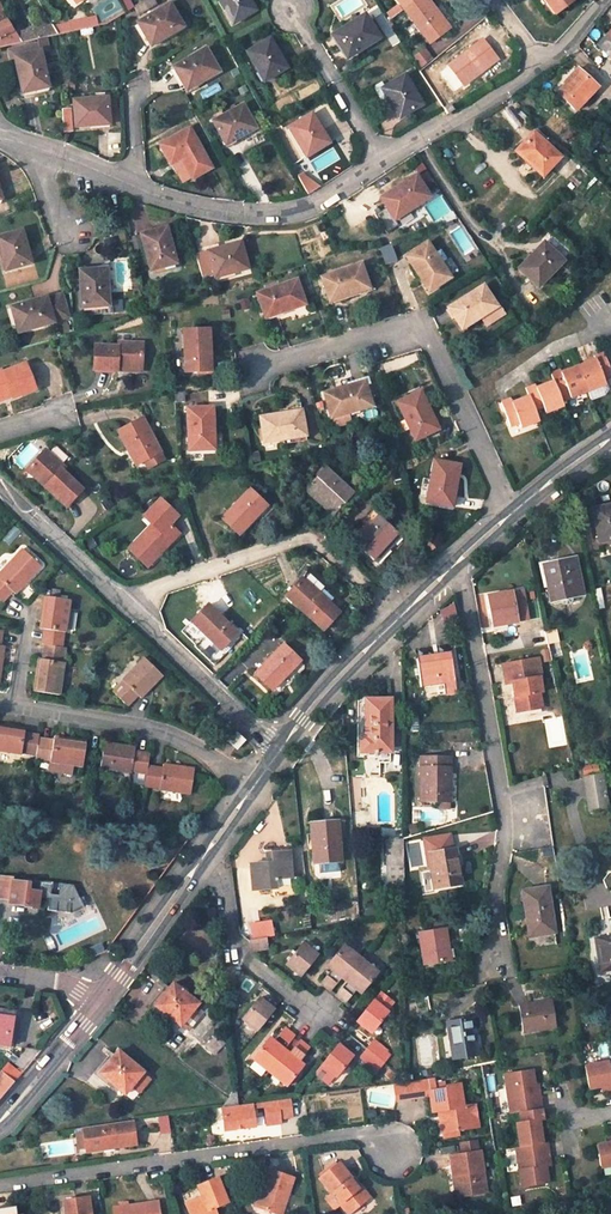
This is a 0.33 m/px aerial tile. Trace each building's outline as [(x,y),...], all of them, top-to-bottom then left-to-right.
[(254,10),(249,0),(219,0),(232,23),(254,10)] [(431,42),(450,27),(430,0),(410,0),(403,6),(431,42)] [(557,14),(574,0),(546,0),(557,14)] [(169,3),(137,22),(150,45),(183,25),(169,3)] [(21,42),(16,32),(0,4),(0,47),(21,42)] [(364,14),(333,34),(347,58),(379,38),(364,14)] [(100,25),(96,17),(56,25),(58,34),(100,25)] [(52,24),(16,32),(21,42),(37,39),(46,37),(58,34),(52,24)] [(598,43),(610,55),(610,39),(606,34),(598,43)] [(15,56),(22,92),(48,86),(40,51),(48,49),(46,37),(37,39),(38,42),(9,48),(10,57),(15,56)] [(269,38),(246,51),(263,80),(285,67),(269,38)] [(483,39),(449,65),(463,84),(497,57),(483,39)] [(206,48),(174,67),(186,89),(218,71),(206,48)] [(565,84),(558,91),(577,109),(598,86),(578,69),(575,68),(564,81),(565,84)] [(385,87),(382,89),(387,97),(399,117),(422,104),(405,75),(385,87)] [(387,97),(382,89),(385,87),(382,82),(375,85),(375,88),(380,98),(383,99),(387,97)] [(107,97),(74,99),(76,125),(109,123),(107,97)] [(241,105),(213,120),(225,144),(254,128),(241,105)] [(311,114),(289,127),(306,155),(328,142),(311,114)] [(189,129),(161,145),(170,163),(181,157),(192,177),(210,167),(189,129)] [(533,132),(516,150),(542,175),(560,156),(545,142),(547,139),(540,132),(537,135),(533,132)] [(416,174),(381,198),(394,219),(430,195),(416,174)] [(166,226),(140,233),(150,269),(176,262),(166,226)] [(0,235),(0,250),(6,269),(31,262),(22,229),(0,235)] [(241,241),(208,250),(214,272),(215,277),(248,268),(241,241)] [(543,241),(519,267),(538,285),(562,260),(543,241)] [(427,242),(407,256),(429,291),(450,277),(427,242)] [(214,272),(208,250),(196,254),(202,275),(214,272)] [(361,263),(322,277),(330,300),(369,287),(361,263)] [(106,267),(80,269),(83,307),(108,305),(106,267)] [(296,279),(257,292),(265,317),(304,303),(296,279)] [(483,285),(449,307),(461,328),(479,317),(497,306),(483,285)] [(46,296),(11,306),(19,332),(54,321),(54,320),(68,315),(61,293),(47,297),(46,296)] [(479,317),(485,326),(502,314),(497,306),(479,317)] [(208,329),(183,331),(185,372),(211,370),(208,329)] [(142,366),(143,342),(120,341),(120,345),(96,344),(94,369),(119,370),(119,369),(119,365),(142,366)] [(579,366),(589,390),(592,398),(605,393),(608,388),(604,379),(610,376),(610,369),(604,352),(595,355),(596,359),(579,366)] [(25,363),(1,372),(1,369),(0,370),(0,399),(11,395),(12,397),(35,388),(25,363)] [(560,396),(569,392),(571,397),(589,390),(579,366),(562,373),(560,369),(551,373),(554,381),(560,396)] [(364,381),(325,393),(332,417),(372,405),(364,381)] [(545,412),(563,404),(560,396),(554,381),(536,388),(534,384),(525,387),(529,395),(534,410),(543,407),(545,412)] [(398,401),(415,438),(438,428),(421,391),(398,401)] [(501,401),(510,425),(519,421),(521,427),(539,420),(534,410),(529,395),(512,402),(511,398),(501,401)] [(212,407),(187,408),(189,449),(214,447),(212,407)] [(301,411),(260,417),(264,441),(305,434),(301,411)] [(142,417),(118,430),(128,449),(132,447),(140,462),(144,459),(160,451),(142,417)] [(136,463),(140,462),(132,447),(128,449),(136,463)] [(63,466),(45,449),(29,466),(47,483),(45,485),(65,506),(82,488),(61,469),(63,466)] [(164,459),(160,451),(144,459),(149,467),(164,459)] [(459,465),(435,460),(431,479),(429,490),(427,500),(452,505),(459,465)] [(26,469),(45,485),(47,483),(29,466),(26,469)] [(325,467),(305,488),(312,496),(315,493),(335,512),(353,492),(325,467)] [(431,479),(424,477),(422,489),(429,490),(431,479)] [(249,488),(222,517),(239,534),(267,505),(249,488)] [(332,515),(335,512),(315,493),(312,496),(332,515)] [(153,525),(130,549),(147,565),(178,531),(169,523),(177,514),(160,499),(144,517),(153,525)] [(592,507),(599,542),(610,539),(610,503),(592,507)] [(378,515),(354,541),(373,559),(390,540),(397,532),(378,515)] [(373,559),(376,562),(393,544),(390,540),(373,559)] [(23,548),(0,572),(0,599),(2,601),(12,590),(15,593),(41,565),(23,548)] [(576,557),(543,564),(550,600),(583,593),(576,557)] [(322,584),(308,571),(285,595),(323,629),(339,612),(316,591),(322,584)] [(529,618),(523,588),(487,595),(493,622),(506,620),(506,623),(529,618)] [(70,599),(45,596),(40,628),(44,628),(42,644),(44,644),(62,647),(64,632),(65,632),(70,599)] [(208,604),(192,621),(220,649),(237,632),(208,604)] [(558,634),(549,635),(553,656),(562,653),(558,634)] [(39,659),(34,691),(59,694),(64,663),(62,662),(64,647),(62,647),(44,644),(42,660),(39,659)] [(283,644),(255,672),(273,688),(299,660),(283,644)] [(451,656),(417,662),(421,686),(454,680),(451,656)] [(541,675),(537,656),(502,663),(506,682),(513,681),(519,710),(543,705),(539,690),(542,689),(540,675),(541,675)] [(163,675),(145,657),(123,680),(123,681),(113,691),(128,705),(138,694),(141,697),(163,675)] [(390,751),(390,699),(365,699),(364,706),(367,706),(367,716),(365,716),(365,735),(361,735),(361,751),(390,751)] [(230,725),(224,719),(219,723),(226,729),(230,725)] [(0,724),(0,750),(22,753),(22,752),(36,754),(39,738),(40,734),(24,732),(25,728),(0,724)] [(246,739),(238,732),(228,741),(237,748),(246,739)] [(83,765),(87,740),(54,736),(54,740),(39,738),(36,754),(36,758),(51,760),(49,774),(71,776),(73,764),(83,765)] [(136,746),(105,742),(101,767),(132,772),(132,770),(147,772),(148,765),(150,752),(135,750),(136,746)] [(451,756),(421,756),(420,802),(439,802),(439,797),(450,797),(451,756)] [(191,793),(194,768),(163,764),(163,767),(148,765),(147,772),(146,785),(160,788),(160,789),(191,793)] [(603,773),(584,776),(590,809),(608,806),(603,773)] [(134,783),(143,785),(145,776),(135,774),(134,783)] [(335,820),(311,823),(314,862),(337,860),(335,820)] [(385,882),(386,893),(396,892),(396,893),(404,892),(404,877),(403,868),(403,839),(386,839),(387,882),(385,882)] [(453,850),(452,845),(423,850),(423,854),(453,850)] [(431,867),(435,888),(462,883),(458,860),(455,861),(453,850),(423,854),(426,868),(431,867)] [(291,877),(289,851),(272,852),(273,862),(251,864),(253,890),(275,888),(276,892),(288,890),(288,888),(298,887),(297,876),(291,877)] [(39,898),(49,899),(48,911),(70,914),(84,908),(74,886),(41,881),(41,883),(29,881),(29,884),(13,881),(14,878),(1,876),(0,882),(0,899),(11,901),(10,905),(25,907),(25,908),(38,910),(39,898)] [(547,885),(523,889),(526,913),(530,913),(534,935),(555,931),(547,885)] [(204,918),(212,917),(211,907),(204,908),(204,918)] [(273,935),(271,920),(251,923),(253,939),(265,937),(273,935)] [(445,927),(420,931),(424,963),(451,959),(445,927)] [(596,937),(601,971),(610,969),(610,934),(596,937)] [(267,947),(265,937),(253,939),(248,940),(249,950),(267,947)] [(317,953),(303,942),(287,962),(300,974),(317,953)] [(357,956),(343,944),(327,964),(331,967),(320,981),(330,989),(357,956)] [(361,992),(377,972),(362,960),(335,993),(345,1001),(356,988),(361,992)] [(234,984),(231,966),(221,967),(223,985),(234,984)] [(172,1018),(155,1005),(170,987),(167,984),(150,1006),(170,1021),(172,1018)] [(180,1025),(197,1003),(185,994),(188,990),(182,985),(179,989),(172,984),(170,987),(155,1005),(172,1018),(180,1025)] [(273,1008),(259,997),(242,1018),(256,1030),(273,1008)] [(374,1000),(357,1020),(372,1033),(388,1013),(374,1000)] [(550,1000),(520,1004),(524,1031),(554,1025),(550,1000)] [(471,1017),(450,1021),(455,1057),(477,1054),(471,1017)] [(10,1046),(12,1034),(7,1033),(9,1020),(0,1019),(0,1045),(10,1046)] [(269,1036),(252,1057),(266,1069),(294,1034),(284,1026),(273,1040),(269,1036)] [(216,1034),(206,1046),(215,1053),(224,1040),(216,1034)] [(299,1039),(272,1072),(287,1085),(304,1065),(299,1060),(309,1047),(299,1039)] [(381,1059),(388,1051),(375,1040),(368,1048),(381,1059)] [(339,1044),(323,1065),(337,1077),(354,1056),(339,1044)] [(368,1048),(361,1056),(374,1068),(381,1059),(368,1048)] [(37,1055),(29,1049),(20,1060),(13,1054),(9,1059),(24,1071),(37,1055)] [(117,1051),(100,1072),(124,1092),(130,1085),(138,1092),(150,1078),(117,1051)] [(586,1065),(590,1087),(603,1085),(610,1083),(610,1060),(586,1065)] [(8,1063),(1,1071),(15,1082),(21,1074),(8,1063)] [(506,1073),(512,1112),(521,1111),(543,1107),(540,1088),(537,1088),(536,1083),(534,1068),(506,1073)] [(15,1082),(1,1071),(0,1073),(0,1101),(15,1082)] [(465,1106),(461,1084),(447,1086),(447,1088),(437,1090),(436,1083),(435,1077),(411,1081),(413,1097),(432,1094),(434,1111),(440,1110),(443,1110),(444,1115),(441,1117),(442,1125),(445,1124),(453,1123),(458,1122),(459,1129),(480,1126),(476,1104),(465,1106)] [(399,1099),(413,1097),(411,1081),(396,1083),(399,1099)] [(437,1090),(447,1088),(447,1086),(446,1082),(436,1083),(437,1090)] [(238,1104),(236,1087),(228,1098),(236,1104),(238,1104)] [(299,1114),(296,1096),(284,1098),(286,1116),(299,1114)] [(228,1098),(221,1106),(226,1106),(236,1104),(228,1098)] [(229,1128),(250,1125),(260,1124),(258,1107),(270,1106),(272,1122),(287,1120),(286,1116),(284,1098),(238,1104),(236,1104),(226,1106),(229,1128)] [(518,1121),(521,1145),(544,1142),(542,1129),(541,1119),(545,1118),(543,1107),(521,1111),(523,1121),(518,1121)] [(134,1119),(85,1126),(89,1149),(137,1141),(134,1119)] [(443,1132),(459,1129),(458,1122),(453,1123),(445,1124),(442,1125),(443,1132)] [(461,1174),(465,1195),(490,1191),(482,1150),(481,1151),(478,1140),(461,1143),(463,1154),(450,1156),(454,1175),(461,1174)] [(550,1151),(549,1141),(544,1142),(521,1145),(517,1146),(524,1185),(551,1181),(548,1164),(552,1164),(551,1155),(546,1155),(546,1152),(550,1151)] [(597,1143),(601,1165),(610,1164),(610,1141),(597,1143)] [(349,1180),(351,1179),(338,1164),(319,1180),(332,1195),(335,1192),(342,1201),(339,1204),(348,1213),(369,1196),(361,1186),(357,1189),(349,1180)] [(294,1178),(271,1169),(257,1206),(277,1213),(282,1213),(294,1178)] [(458,1197),(464,1195),(465,1195),(461,1174),(454,1175),(458,1197)] [(361,1186),(353,1177),(351,1179),(349,1180),(357,1189),(361,1186)] [(193,1213),(219,1213),(216,1207),(230,1202),(220,1178),(201,1187),(205,1196),(188,1203),(193,1213)] [(332,1195),(339,1204),(342,1201),(335,1192),(332,1195)] [(88,1198),(64,1202),(66,1213),(91,1213),(88,1198)] [(116,1213),(160,1213),(158,1202),(129,1207),(121,1208),(115,1209),(116,1213)]
